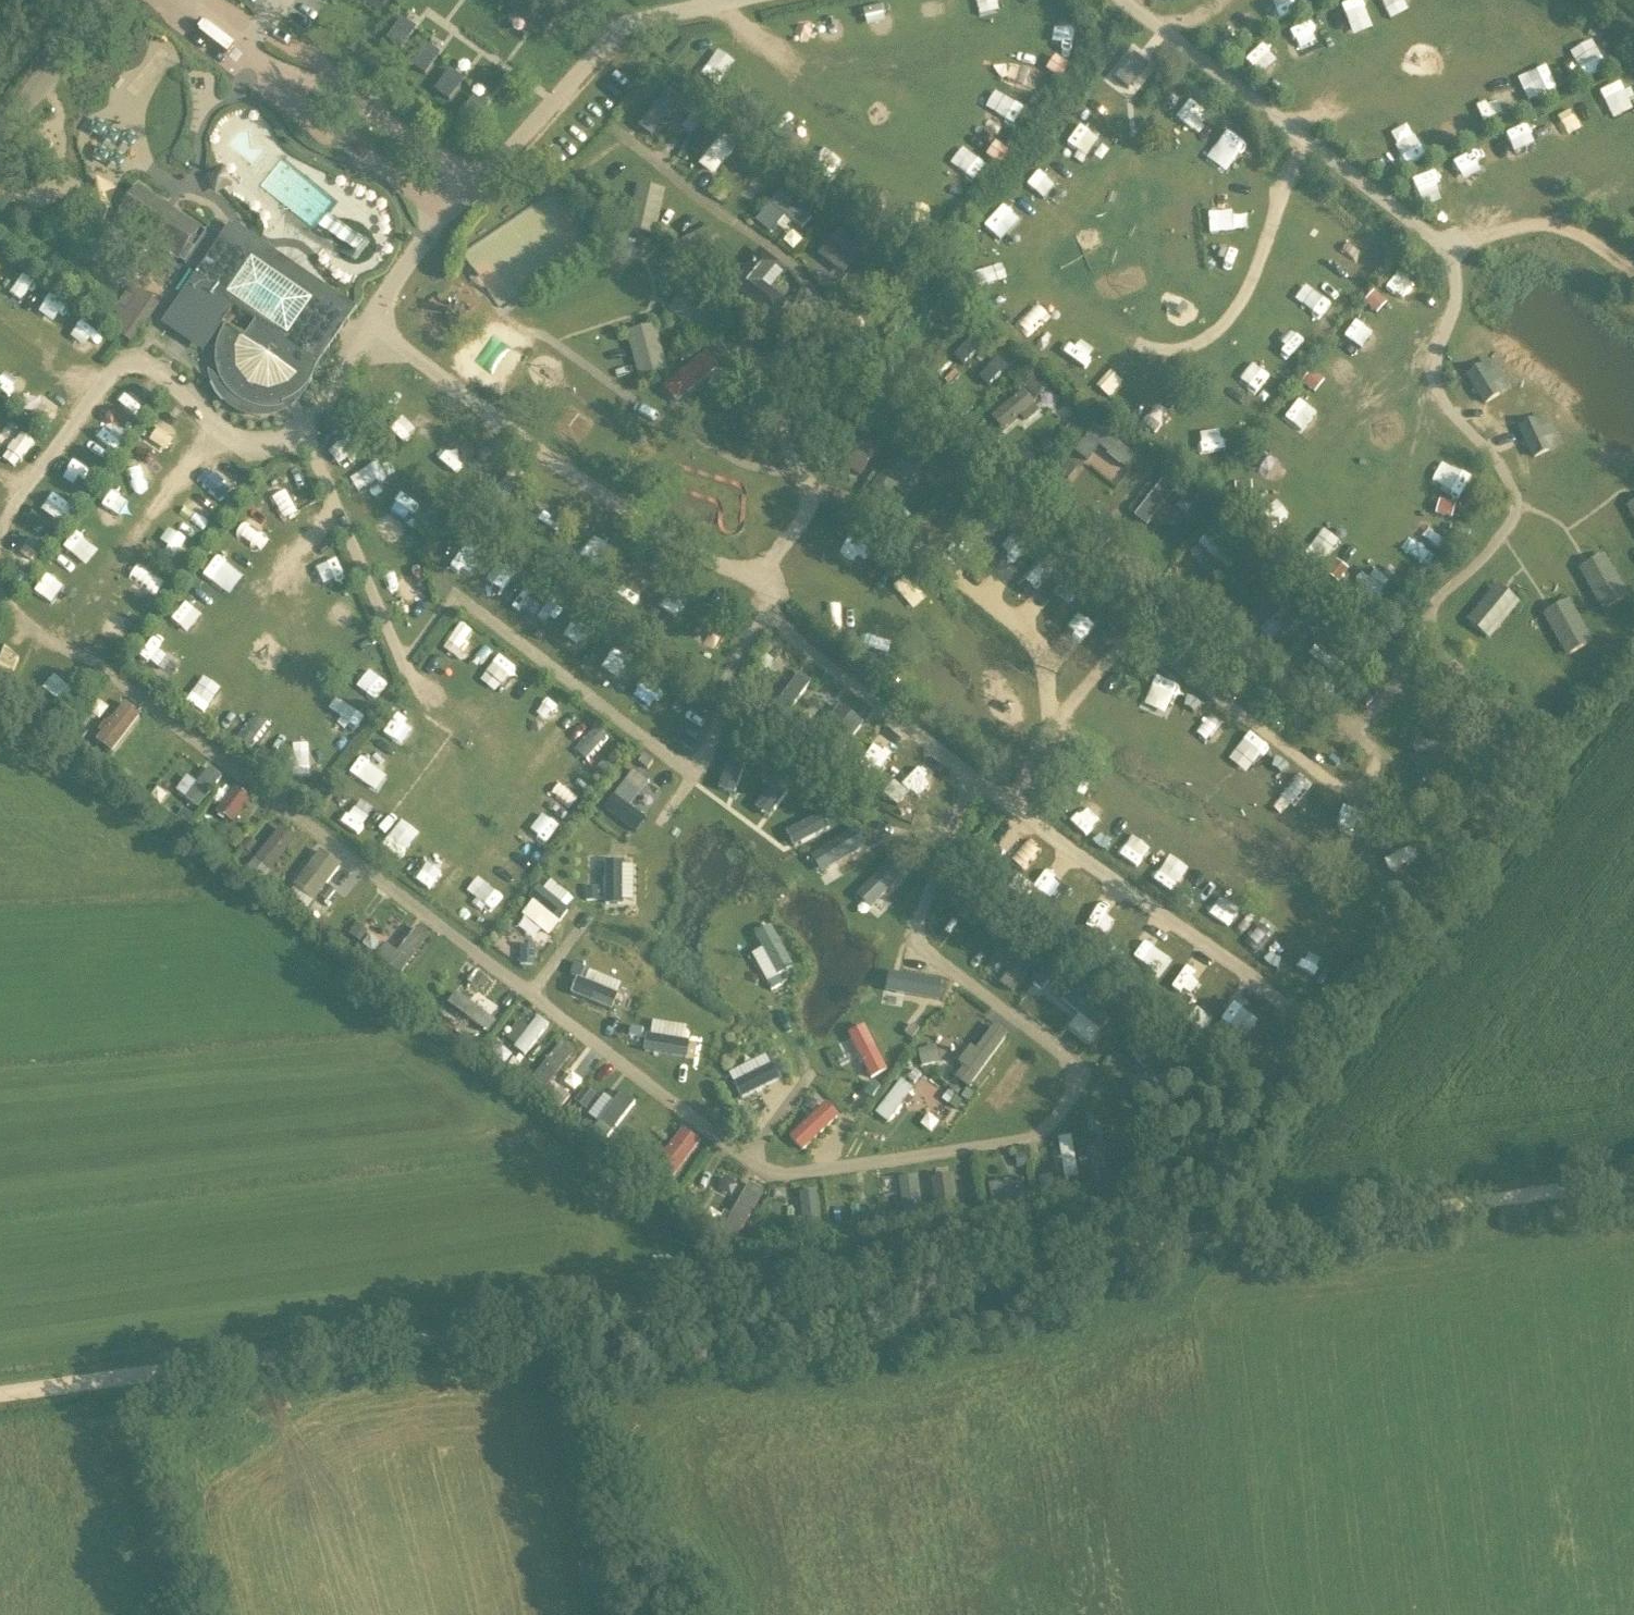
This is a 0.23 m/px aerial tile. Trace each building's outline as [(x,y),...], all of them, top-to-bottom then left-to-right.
[(383,11),(390,0),(365,0),(383,11)] [(406,53),(426,15),(409,6),(389,43),(406,53)] [(1338,15),(1346,32),(1357,27),(1349,10),(1338,15)] [(411,65),(430,76),(450,42),(431,31),(411,65)] [(1128,89),(1147,65),(1134,54),(1114,78),(1128,89)] [(461,59),(433,93),(447,104),(475,71),(461,59)] [(480,85),(465,119),(482,126),(497,92),(480,85)] [(651,136),(677,105),(663,94),(637,125),(651,136)] [(1194,106),(1176,125),(1193,141),(1211,122),(1194,106)] [(1560,135),(1577,123),(1566,106),(1548,117),(1560,135)] [(1093,158),(1106,140),(1085,124),(1072,142),(1093,158)] [(1227,167),(1243,146),(1225,131),(1208,153),(1227,167)] [(1515,156),(1533,146),(1526,131),(1508,140),(1515,156)] [(987,155),(1002,165),(1011,151),(996,141),(987,155)] [(699,162),(713,175),(731,157),(718,143),(699,162)] [(966,150),(955,164),(971,177),(982,163),(966,150)] [(1062,194),(1076,176),(1055,160),(1041,178),(1062,194)] [(1425,201),(1441,187),(1427,171),(1411,186),(1425,201)] [(630,231),(659,235),(665,187),(637,183),(630,231)] [(119,219),(185,265),(195,251),(188,246),(199,230),(139,189),(119,219)] [(757,222),(772,234),(785,217),(802,230),(814,214),(782,189),(757,222)] [(1162,205),(1163,232),(1199,229),(1198,202),(1162,205)] [(1025,238),(1039,221),(1018,204),(1004,221),(1025,238)] [(713,223),(671,246),(687,275),(729,251),(713,223)] [(218,375),(221,381),(219,382),(215,378),(211,374),(209,372),(210,379),(212,386),(216,394),(222,403),(230,409),(238,414),(249,418),(261,420),(274,418),(284,414),(293,409),(301,400),(308,391),(310,385),(311,381),(313,376),(316,369),(320,363),(316,360),(346,317),(230,236),(225,242),(221,239),(195,275),(197,276),(184,294),(223,321),(233,307),(256,323),(243,340),(225,327),(221,336),(217,346),(216,356),(216,366),(218,375)] [(1206,245),(1216,278),(1242,269),(1232,236),(1206,245)] [(1338,254),(1345,277),(1371,269),(1364,246),(1338,254)] [(800,287),(756,252),(729,285),(773,320),(800,287)] [(1003,263),(977,266),(980,287),(1006,283),(1003,263)] [(17,276),(8,292),(30,304),(39,288),(17,276)] [(1324,325),(1338,307),(1314,289),(1300,307),(1324,325)] [(1367,305),(1379,314),(1387,302),(1376,293),(1367,305)] [(160,305),(145,295),(119,335),(133,345),(160,305)] [(53,298),(42,313),(60,326),(71,311),(53,298)] [(1016,326),(1034,339),(1049,318),(1031,305),(1016,326)] [(627,332),(640,379),(668,372),(656,324),(627,332)] [(1274,342),(1295,361),(1310,345),(1288,325),(1274,342)] [(1067,334),(1052,355),(1070,368),(1085,347),(1067,334)] [(1486,334),(1465,389),(1488,398),(1509,342),(1486,334)] [(676,404),(720,368),(707,351),(662,387),(676,404)] [(1107,367),(1093,389),(1111,401),(1126,379),(1107,367)] [(1312,371),(1302,382),(1314,393),(1324,382),(1312,371)] [(1534,435),(1563,383),(1541,371),(1513,424),(1534,435)] [(1257,412),(1271,394),(1248,375),(1234,393),(1257,412)] [(119,408),(139,417),(148,397),(128,388),(119,408)] [(1026,390),(980,425),(994,444),(1040,409),(1026,390)] [(48,423),(61,404),(42,391),(29,410),(48,423)] [(1134,418),(1153,431),(1167,410),(1148,398),(1134,418)] [(1201,427),(1208,454),(1228,449),(1222,422),(1201,427)] [(1099,423),(1075,452),(1115,487),(1140,459),(1099,423)] [(142,448),(122,474),(139,487),(158,460),(142,448)] [(361,473),(369,493),(383,488),(376,467),(361,473)] [(223,472),(213,491),(228,500),(239,481),(223,472)] [(280,509),(297,490),(280,474),(262,493),(280,509)] [(100,505),(120,518),(131,499),(111,487),(100,505)] [(186,521),(208,529),(216,508),(194,500),(186,521)] [(1453,518),(1456,504),(1440,501),(1437,515),(1453,518)] [(232,535),(249,550),(265,532),(247,517),(232,535)] [(1604,553),(1581,566),(1605,609),(1628,596),(1604,553)] [(222,586),(236,569),(218,554),(204,570),(222,586)] [(147,577),(139,597),(151,602),(159,583),(147,577)] [(175,610),(193,624),(211,601),(192,587),(175,610)] [(1037,623),(1052,633),(1068,609),(1054,599),(1037,623)] [(1546,611),(1571,655),(1593,642),(1568,599),(1546,611)] [(471,659),(484,641),(465,627),(452,646),(471,659)] [(12,679),(21,654),(0,647),(0,675),(12,679)] [(510,661),(498,675),(514,689),(526,675),(510,661)] [(759,699),(784,718),(813,680),(789,661),(759,699)] [(61,673),(51,694),(70,704),(81,682),(61,673)] [(98,743),(117,754),(142,711),(122,700),(98,743)] [(988,701),(974,717),(1010,748),(1024,732),(988,701)] [(340,726),(354,734),(366,714),(352,706),(340,726)] [(854,744),(863,717),(836,708),(826,734),(854,744)] [(653,763),(644,756),(638,763),(647,770),(653,763)] [(176,789),(199,808),(225,777),(212,766),(198,781),(189,773),(176,789)] [(725,772),(719,787),(736,793),(742,778),(725,772)] [(219,809),(233,823),(255,802),(241,787),(219,809)] [(623,812),(613,826),(629,838),(639,824),(623,812)] [(819,815),(788,831),(797,847),(828,831),(819,815)] [(1131,846),(1150,853),(1157,835),(1137,828),(1131,846)] [(857,833),(812,851),(820,870),(865,851),(857,833)] [(1007,871),(1024,852),(1009,839),(992,859),(1007,871)] [(294,885),(316,902),(344,866),(322,849),(294,885)] [(1176,852),(1162,873),(1181,885),(1195,864),(1176,852)] [(635,903),(636,862),(606,862),(605,902),(635,903)] [(857,897),(874,909),(894,881),(878,869),(857,897)] [(521,912),(549,936),(571,911),(561,902),(569,892),(552,877),(521,912)] [(397,928),(374,954),(398,975),(431,938),(402,912),(392,924),(397,928)] [(754,954),(768,981),(796,966),(774,925),(755,935),(763,950),(754,954)] [(1294,970),(1310,983),(1325,965),(1308,951),(1294,970)] [(1192,998),(1203,982),(1175,962),(1154,990),(1173,1003),(1182,991),(1192,998)] [(569,996),(615,1007),(623,978),(577,967),(569,996)] [(478,970),(460,993),(491,1016),(500,1004),(482,990),(490,979),(478,970)] [(889,974),(887,996),(941,1000),(943,979),(889,974)] [(489,1033),(497,1021),(455,993),(447,1006),(489,1033)] [(538,1016),(531,1028),(518,1020),(506,1040),(531,1055),(550,1024),(538,1016)] [(649,1054),(702,1057),(704,1027),(650,1024),(649,1054)] [(868,1024),(848,1033),(871,1079),(890,1070),(868,1024)] [(994,1024),(976,1050),(953,1034),(941,1051),(962,1066),(954,1077),(970,1089),(1009,1034),(994,1024)] [(925,1065),(943,1060),(938,1044),(921,1049),(925,1065)] [(729,1071),(740,1099),(780,1083),(770,1056),(729,1071)] [(890,1123),(915,1090),(902,1080),(877,1113),(890,1123)] [(624,1090),(615,1101),(606,1094),(585,1122),(607,1140),(637,1100),(624,1090)] [(826,1100),(790,1137),(804,1152),(841,1115),(826,1100)] [(1075,1136),(1061,1138),(1066,1178),(1080,1176),(1075,1136)] [(823,1231),(821,1192),(791,1194),(793,1233),(823,1231)]
